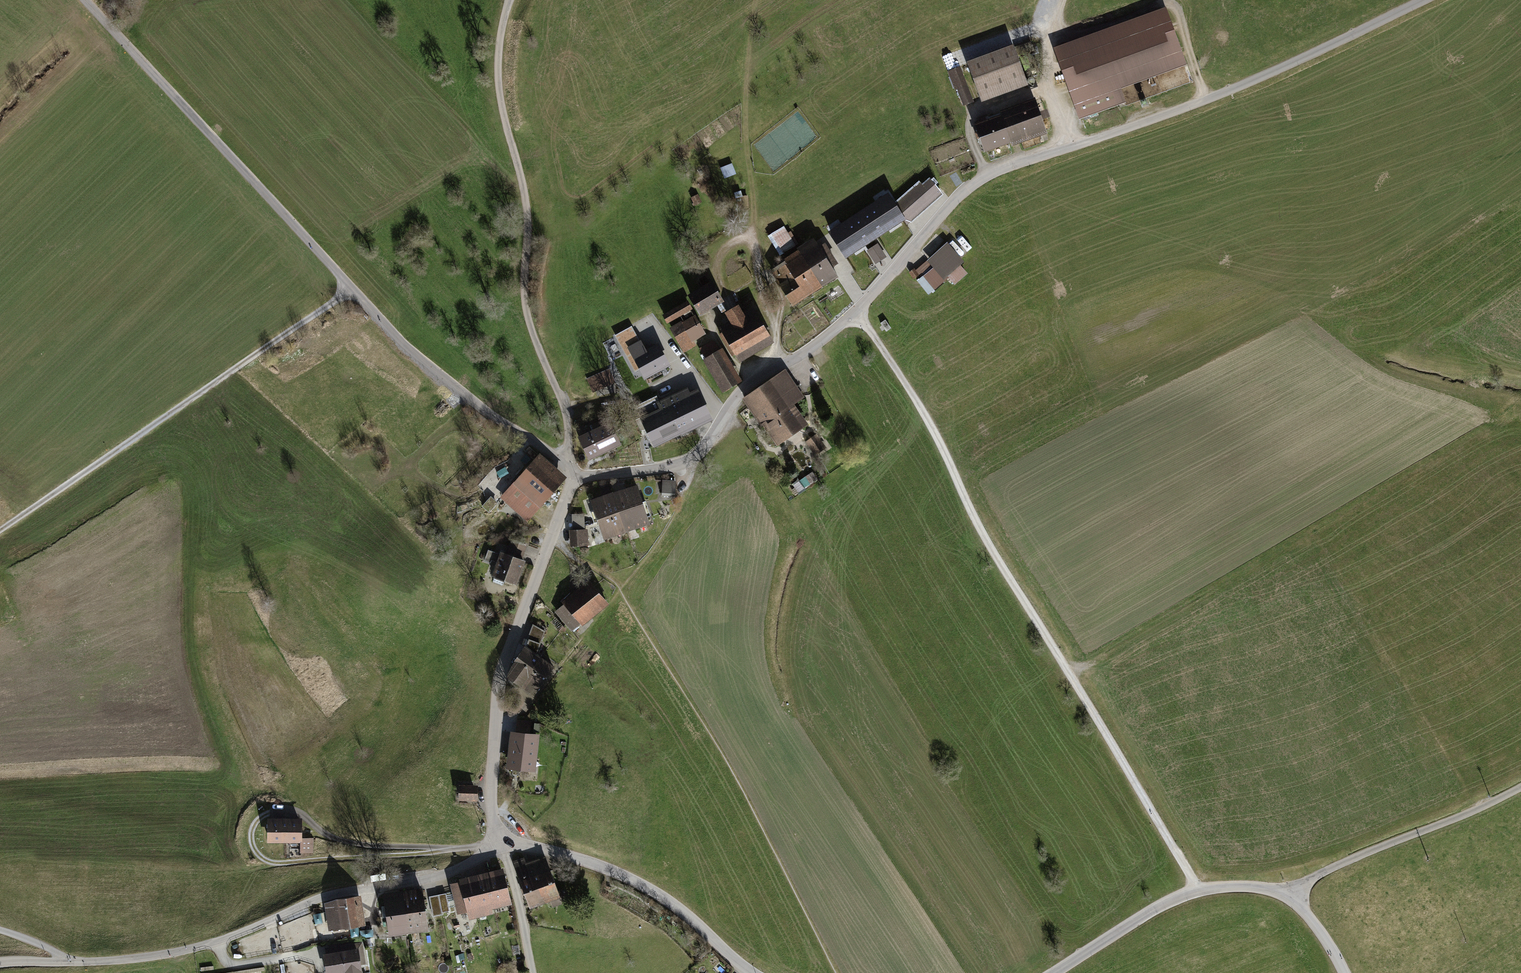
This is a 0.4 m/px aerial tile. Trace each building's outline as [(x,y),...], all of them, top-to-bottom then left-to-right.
[(1166,6),(1053,47),(1079,119),(1126,102),(1121,88),(1187,64),(1166,6)] [(1013,43),(966,60),(981,101),(1028,84),(1013,43)] [(960,66),(947,71),(955,90),(957,89),(963,105),(974,101),(960,66)] [(1000,114),(974,123),(984,151),(1010,142),(1011,145),(1048,133),(1035,97),(999,110),(1000,114)] [(721,168),(725,178),(736,175),(732,164),(721,168)] [(920,182),(895,203),(906,220),(904,221),(907,225),(943,194),(930,179),(922,185),(920,182)] [(845,259),(904,221),(906,220),(895,203),(888,193),(828,232),(845,259)] [(787,229),(770,239),(782,259),(799,249),(787,229)] [(929,266),(915,279),(926,292),(961,261),(945,242),(924,260),(929,266)] [(818,244),(802,253),(825,290),(840,281),(818,244)] [(868,252),(876,266),(887,260),(879,245),(868,252)] [(794,309),(825,290),(802,253),(786,263),(787,265),(773,273),(794,309)] [(714,285),(690,299),(702,319),(726,305),(714,285)] [(688,303),(663,318),(668,328),(693,313),(688,303)] [(732,325),(721,331),(737,360),(773,340),(756,311),(746,317),(742,309),(727,317),(732,325)] [(694,344),(706,338),(696,318),(672,330),(685,355),(697,349),(694,344)] [(891,328),(885,319),(880,323),(886,331),(891,328)] [(631,326),(615,335),(635,371),(639,369),(645,379),(670,364),(658,342),(645,349),(640,339),(639,340),(631,326)] [(725,352),(705,363),(723,397),(744,385),(725,352)] [(807,400),(787,372),(744,402),(764,430),(766,428),(782,450),(812,429),(796,407),(807,400)] [(665,397),(683,434),(713,420),(699,389),(690,393),(687,387),(665,397)] [(683,434),(665,397),(656,401),(659,407),(640,416),(654,447),(683,434)] [(609,421),(578,436),(589,459),(620,444),(609,421)] [(820,438),(808,446),(817,459),(829,451),(820,438)] [(560,479),(537,458),(502,497),(526,518),(560,479)] [(676,496),(676,481),(662,481),(662,496),(676,496)] [(649,523),(636,487),(613,495),(625,531),(649,523)] [(625,531),(613,495),(592,502),(604,538),(625,531)] [(587,531),(570,531),(571,545),(588,544),(587,531)] [(529,550),(513,545),(509,557),(525,562),(529,550)] [(528,567),(503,558),(494,582),(519,591),(528,567)] [(610,611),(590,586),(562,608),(583,633),(610,611)] [(520,687),(541,659),(528,650),(507,677),(520,687)] [(541,659),(520,687),(532,695),(552,668),(541,659)] [(516,735),(511,734),(508,768),(532,771),(535,737),(529,736),(531,723),(517,722),(516,735)] [(477,786),(459,786),(459,800),(477,801),(477,786)] [(303,819),(268,818),(268,843),(301,843),(300,853),(313,853),(313,838),(303,838),(303,819)] [(526,864),(540,903),(557,897),(543,858),(526,864)] [(540,903),(526,864),(524,859),(514,862),(530,906),(540,903)] [(502,870),(483,875),(491,907),(509,902),(502,870)] [(483,875),(470,878),(478,914),(492,911),(491,907),(483,875)] [(469,917),(478,914),(470,878),(460,880),(461,884),(451,886),(457,912),(467,909),(469,917)] [(404,892),(409,930),(427,928),(422,890),(404,892)] [(430,894),(434,912),(450,909),(446,890),(430,894)] [(409,930),(404,892),(384,895),(389,933),(409,930)] [(337,898),(324,903),(329,931),(366,925),(361,895),(337,898)] [(323,954),(327,972),(364,972),(362,967),(368,966),(365,947),(364,948),(363,942),(325,948),(326,954),(323,954)]
